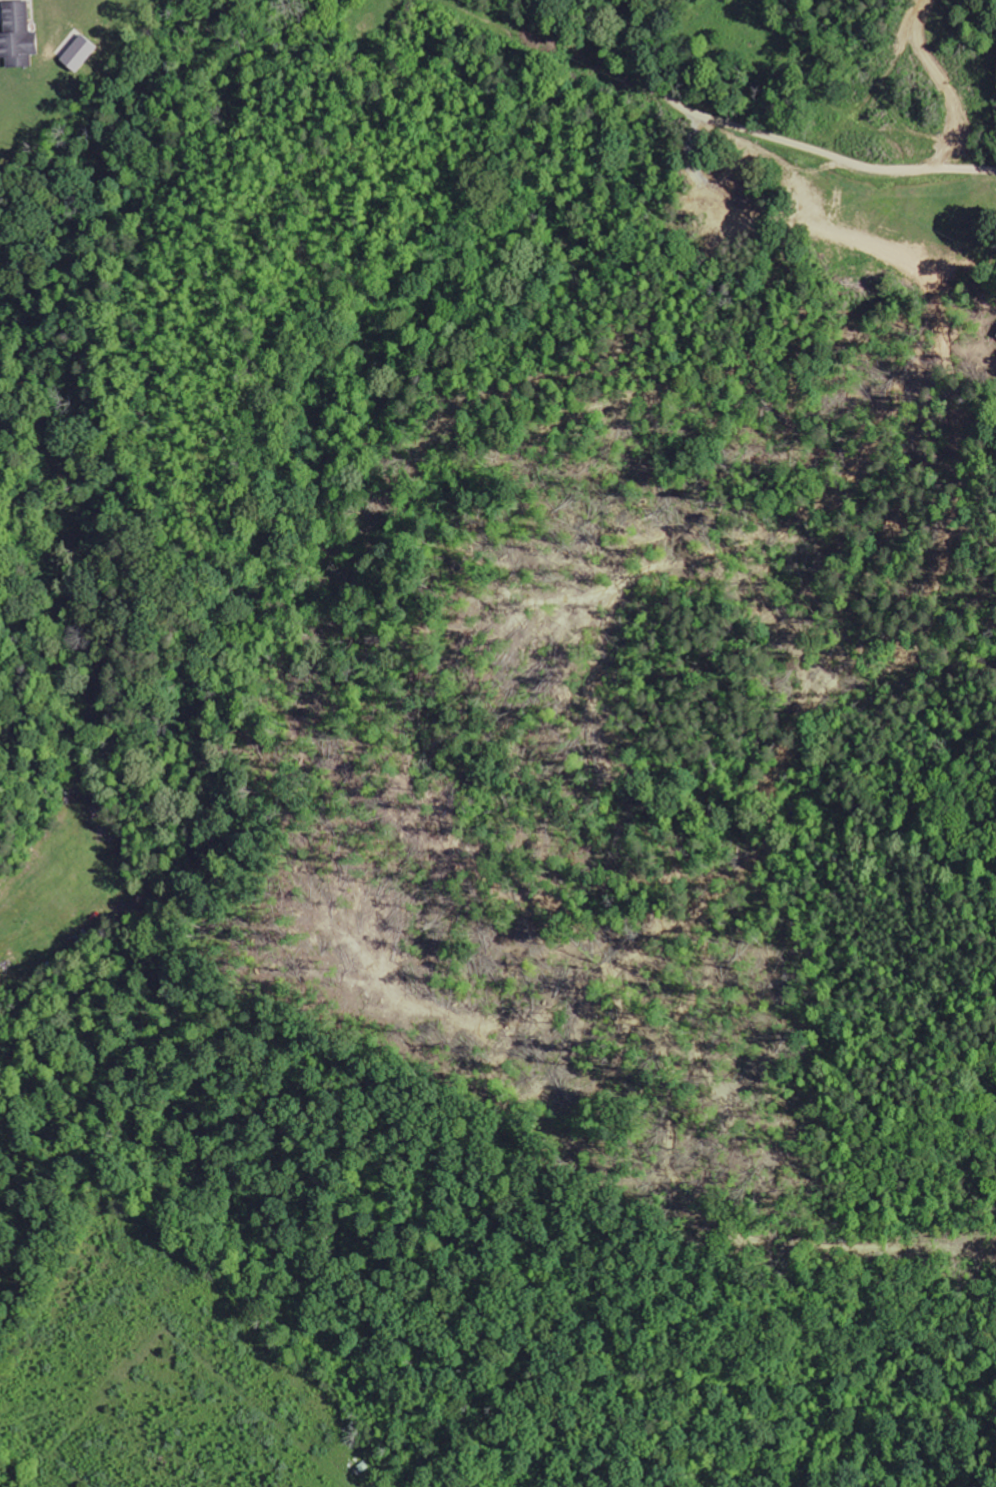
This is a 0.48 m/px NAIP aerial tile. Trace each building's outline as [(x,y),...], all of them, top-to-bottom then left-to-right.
[(29,57),(35,57),(34,33),(27,33),(26,2),(0,3),(2,34),(0,34),(0,59),(4,59),(4,69),(29,68),(29,57)] [(57,61),(75,75),(96,49),(79,35),(57,61)]
